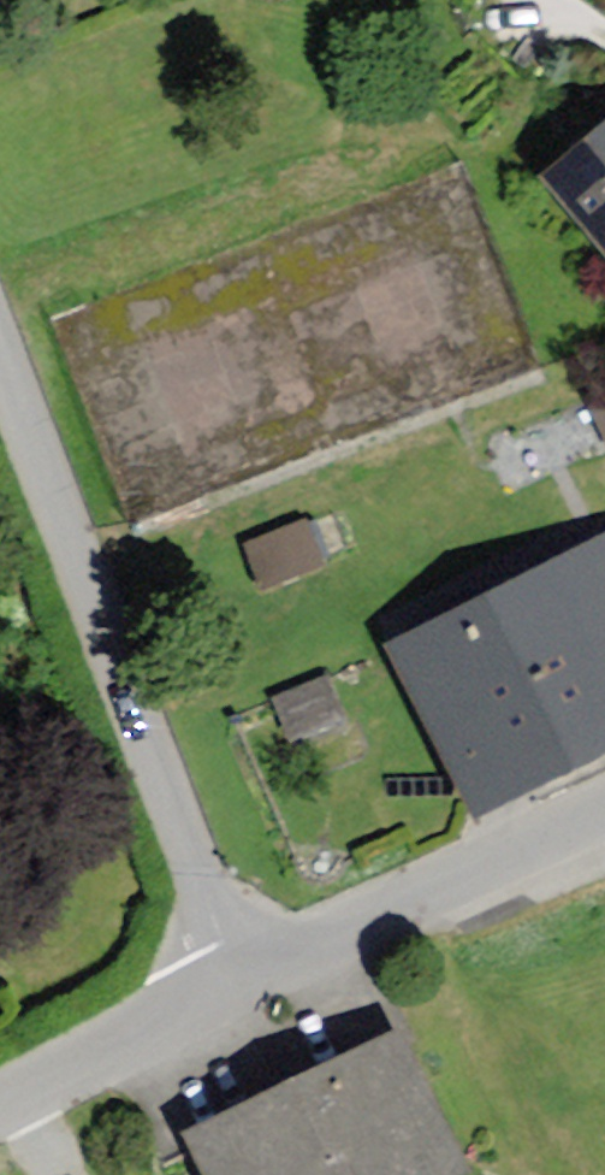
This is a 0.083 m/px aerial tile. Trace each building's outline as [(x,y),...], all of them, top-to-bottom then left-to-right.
[(604,238),(604,130),(552,175),(604,238)] [(474,795),(604,729),(604,532),(395,637),(474,795)] [(212,1174),(442,1174),(457,1168),(395,1042),(194,1139),(212,1174)]
